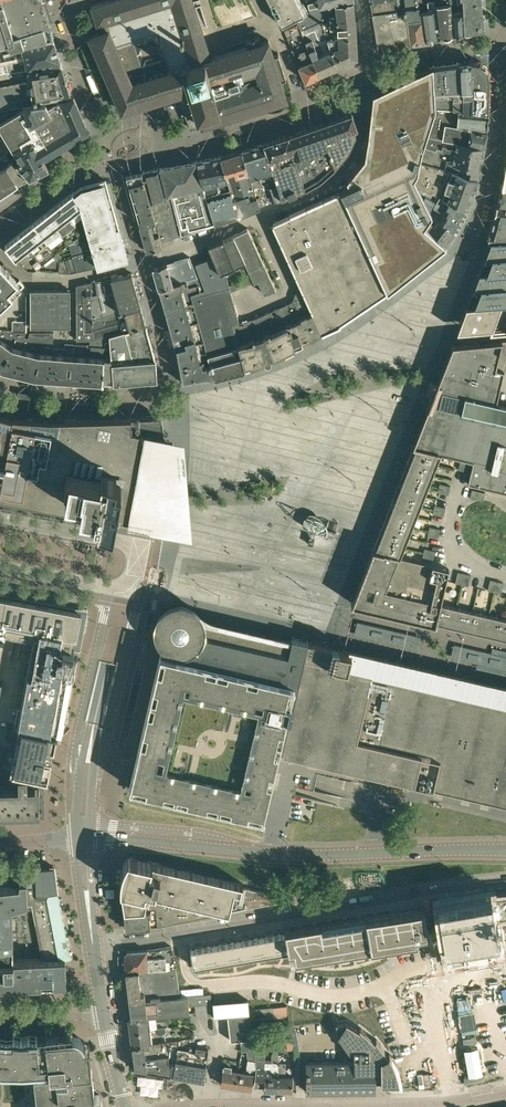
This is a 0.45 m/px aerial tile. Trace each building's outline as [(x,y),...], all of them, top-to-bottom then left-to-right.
[(10,42),(11,46),(53,37),(42,2),(41,2),(40,1),(41,0),(0,0),(0,44),(10,42)] [(193,3),(194,3),(193,3),(193,2),(193,0),(109,0),(90,6),(97,26),(99,25),(102,31),(89,36),(121,111),(176,94),(177,96),(178,95),(178,94),(181,93),(183,92),(184,92),(190,106),(192,110),(193,114),(197,121),(198,121),(199,121),(200,122),(201,124),(200,124),(201,125),(287,99),(284,90),(281,80),(286,78),(282,64),(278,53),(273,55),(268,40),(261,42),(259,36),(246,40),(248,46),(211,57),(202,29),(195,8),(195,7),(194,7),(193,3)] [(282,25),(292,20),(306,12),(300,0),(269,0),(282,25)] [(311,11),(321,9),(353,2),(353,1),(353,0),(308,0),(311,11)] [(406,6),(405,0),(372,0),(370,0),(371,11),(372,11),(374,10),(397,7),(397,8),(406,6)] [(406,6),(411,44),(424,41),(419,0),(405,0),(406,6)] [(424,41),(425,40),(438,38),(433,0),(419,0),(424,41)] [(452,35),(449,2),(448,2),(447,0),(433,0),(438,38),(452,35)] [(448,2),(449,2),(460,1),(464,33),(465,33),(479,30),(483,24),(481,0),(447,0),(448,2)] [(460,1),(449,2),(452,35),(464,33),(460,1)] [(353,2),(321,9),(324,23),(355,19),(353,2)] [(411,44),(406,6),(397,8),(397,7),(374,10),(372,11),(372,15),(374,26),(378,49),(384,48),(384,46),(397,44),(398,47),(410,44),(411,44)] [(338,66),(327,40),(324,32),(326,32),(324,23),(321,9),(311,11),(306,16),(297,19),(299,24),(306,43),(319,75),(338,66)] [(324,32),(327,40),(331,38),(332,41),(335,39),(339,37),(339,38),(356,35),(355,21),(355,19),(324,23),(326,32),(324,32)] [(286,30),(284,31),(291,47),(305,79),(305,80),(306,80),(318,74),(318,75),(319,75),(306,43),(299,24),(286,30)] [(357,57),(356,35),(339,38),(339,37),(335,39),(332,41),(331,38),(327,40),(338,66),(357,57)] [(53,37),(11,46),(4,47),(5,54),(7,64),(0,65),(0,74),(28,70),(61,63),(53,37)] [(458,62),(433,66),(435,107),(488,112),(489,78),(488,72),(484,66),(478,62),(472,61),(471,61),(458,62)] [(61,63),(28,70),(30,81),(0,86),(0,106),(70,94),(61,63)] [(418,166),(419,160),(420,156),(423,145),(426,135),(431,121),(435,107),(433,66),(433,65),(418,74),(418,73),(389,90),(374,99),(369,153),(346,184),(339,187),(341,192),(375,268),(383,285),(383,286),(384,286),(385,289),(387,292),(387,293),(388,292),(387,291),(398,282),(399,283),(400,282),(399,282),(410,273),(410,274),(411,273),(422,264),(423,264),(423,263),(433,255),(434,255),(434,254),(445,245),(445,246),(446,245),(445,244),(429,230),(424,226),(432,216),(425,201),(418,186),(414,177),(415,176),(416,174),(417,172),(418,166)] [(178,95),(177,96),(190,129),(201,125),(200,124),(201,124),(200,122),(199,121),(198,121),(197,121),(193,114),(192,110),(190,106),(184,92),(183,92),(181,93),(178,94),(178,95)] [(82,116),(79,115),(71,97),(0,109),(0,144),(4,148),(6,151),(7,152),(29,178),(49,168),(45,162),(42,159),(51,153),(65,145),(66,146),(67,146),(68,145),(68,144),(68,143),(71,141),(72,138),(75,136),(76,138),(76,139),(77,139),(78,139),(79,138),(79,137),(79,136),(88,131),(82,116)] [(488,112),(435,107),(431,121),(487,131),(488,112)] [(265,143),(276,180),(282,198),(305,188),(319,180),(323,176),(335,166),(348,150),(356,133),(354,128),(357,127),(352,113),(338,118),(324,123),(313,126),(296,132),(296,133),(287,136),(276,139),(276,138),(275,138),(274,138),(271,139),(270,140),(270,141),(265,143)] [(485,146),(487,131),(431,121),(426,135),(439,138),(456,141),(485,146)] [(482,157),(485,146),(456,141),(455,145),(438,142),(439,138),(426,135),(423,145),(435,149),(436,148),(482,157)] [(250,177),(262,173),(267,172),(270,182),(276,180),(265,143),(264,143),(242,150),(250,177)] [(419,160),(441,167),(449,169),(451,162),(480,170),(482,157),(436,148),(435,149),(423,145),(420,156),(419,160)] [(260,207),(250,177),(242,150),(221,156),(228,180),(227,181),(238,216),(260,207)] [(4,193),(28,177),(29,178),(7,152),(0,157),(0,196),(4,193)] [(198,160),(195,161),(202,185),(214,224),(238,216),(227,181),(228,180),(221,156),(208,160),(208,159),(198,162),(198,160)] [(478,178),(449,169),(441,167),(419,160),(418,166),(417,172),(416,174),(415,176),(414,177),(418,186),(468,208),(478,179),(478,178)] [(167,166),(159,167),(166,194),(168,205),(170,205),(172,211),(167,212),(174,238),(181,235),(214,224),(202,185),(195,161),(194,161),(167,166)] [(478,178),(480,170),(451,162),(449,169),(478,178)] [(166,194),(159,167),(158,168),(158,167),(154,168),(154,169),(142,171),(155,220),(161,241),(174,238),(167,212),(172,211),(170,205),(168,205),(166,194)] [(129,186),(138,219),(139,223),(142,233),(146,245),(152,249),(159,247),(159,245),(162,244),(161,241),(155,220),(142,171),(126,175),(129,186)] [(282,198),(276,180),(270,182),(267,172),(262,173),(266,188),(268,187),(273,202),(282,198)] [(262,173),(250,177),(260,207),(273,202),(268,187),(266,188),(262,173)] [(48,211),(45,213),(5,245),(16,259),(28,269),(36,270),(42,265),(54,266),(54,264),(62,258),(58,252),(69,243),(73,257),(60,261),(58,272),(70,273),(98,267),(127,259),(119,228),(114,213),(114,211),(105,180),(92,184),(92,183),(91,183),(91,184),(81,187),(74,192),(73,191),(70,194),(69,193),(47,210),(48,211)] [(418,186),(425,201),(443,210),(444,207),(460,216),(463,218),(468,208),(418,186)] [(502,187),(501,187),(498,199),(497,203),(505,205),(505,188),(502,187)] [(300,286),(322,333),(322,334),(339,324),(338,322),(355,312),(354,310),(368,302),(369,303),(386,292),(387,293),(387,292),(385,289),(384,286),(383,286),(383,285),(375,268),(341,192),(273,223),(272,224),(273,224),(272,231),(280,231),(280,240),(300,286)] [(456,231),(463,218),(460,216),(444,207),(443,210),(425,201),(432,216),(456,231)] [(496,205),(494,213),(494,212),(493,213),(494,213),(492,224),(505,223),(505,206),(496,205)] [(456,231),(432,216),(424,226),(429,230),(445,244),(446,245),(447,244),(455,232),(456,231)] [(487,242),(490,242),(505,241),(505,223),(492,224),(487,242)] [(258,280),(264,294),(276,289),(248,229),(247,228),(223,239),(234,266),(244,261),(254,282),(258,280)] [(234,267),(234,266),(223,239),(208,245),(213,257),(220,273),(225,271),(234,267)] [(490,242),(489,243),(490,243),(485,257),(484,257),(484,258),(479,273),(478,274),(473,288),(473,289),(468,303),(467,303),(467,305),(467,306),(505,302),(505,241),(490,242)] [(153,267),(156,277),(154,278),(157,288),(158,288),(175,349),(180,378),(181,382),(213,377),(191,298),(190,295),(202,291),(189,257),(167,263),(153,267)] [(194,264),(204,290),(206,294),(191,298),(213,377),(245,369),(232,325),(239,323),(230,293),(229,288),(224,272),(219,273),(213,257),(194,264)] [(24,285),(19,279),(17,282),(0,264),(0,308),(24,285)] [(92,320),(103,317),(141,306),(131,273),(95,281),(98,294),(92,295),(92,320)] [(243,281),(229,286),(231,292),(245,286),(243,281)] [(92,320),(92,295),(92,282),(76,285),(76,290),(76,302),(76,340),(89,340),(91,340),(109,335),(147,324),(143,309),(142,309),(141,306),(103,317),(92,320)] [(298,287),(292,301),(259,317),(273,357),(284,354),(306,342),(305,342),(311,339),(322,333),(321,333),(322,333),(300,286),(298,287)] [(70,290),(30,290),(30,327),(70,327),(70,290)] [(492,327),(491,330),(505,329),(505,302),(466,306),(457,331),(457,330),(492,327)] [(274,358),(273,357),(259,317),(255,318),(239,323),(232,325),(245,369),(246,368),(256,365),(256,364),(266,360),(267,361),(268,361),(267,360),(274,358)] [(12,330),(26,331),(26,320),(12,320),(12,330)] [(113,383),(150,380),(157,372),(156,358),(155,358),(147,324),(109,335),(110,346),(111,358),(113,381),(113,383)] [(21,348),(25,332),(0,332),(0,367),(2,368),(3,368),(5,364),(11,366),(16,368),(16,367),(21,348)] [(54,332),(29,332),(27,337),(25,337),(22,348),(21,348),(16,367),(22,368),(21,371),(22,371),(21,374),(38,378),(39,377),(38,377),(39,375),(42,376),(43,376),(44,376),(45,377),(45,376),(46,377),(47,377),(48,377),(48,378),(49,378),(50,373),(55,373),(59,376),(59,379),(66,379),(67,356),(68,350),(52,349),(54,332)] [(74,356),(67,356),(66,379),(81,381),(83,375),(89,375),(90,381),(103,382),(103,380),(113,381),(111,358),(110,346),(109,335),(91,340),(89,340),(89,344),(75,343),(74,356)] [(502,339),(453,343),(436,386),(432,397),(429,405),(413,445),(352,603),(435,623),(505,639),(505,338),(502,339)] [(24,392),(18,391),(17,396),(23,397),(24,397),(42,400),(42,398),(43,395),(24,392)] [(0,412),(0,487),(13,416),(0,412)] [(13,416),(0,487),(0,497),(63,509),(78,509),(85,511),(92,512),(92,516),(105,518),(106,515),(128,519),(127,522),(165,529),(192,534),(184,439),(164,435),(162,420),(162,419),(161,418),(161,417),(160,417),(158,416),(157,416),(152,416),(140,416),(139,416),(139,415),(138,415),(138,414),(137,414),(136,415),(135,416),(59,418),(43,418),(13,416)] [(303,517),(302,521),(303,523),(304,526),(307,529),(312,532),(318,535),(322,536),(325,535),(327,534),(327,532),(327,529),(326,526),(324,523),(321,518),(317,515),(312,513),(309,513),(306,514),(303,517)] [(6,633),(23,636),(35,639),(23,708),(22,713),(20,723),(20,724),(23,725),(57,732),(58,732),(58,731),(57,730),(60,715),(69,669),(72,670),(75,650),(83,609),(56,604),(0,593),(0,663),(6,633)] [(145,718),(146,719),(130,786),(174,796),(220,807),(262,816),(264,809),(262,808),(264,803),(265,804),(277,750),(282,751),(308,642),(308,641),(292,637),(291,640),(288,639),(285,639),(283,638),(281,638),(278,639),(276,639),(274,638),(268,637),(214,624),(211,623),(208,622),(206,621),(203,619),(200,617),(196,612),(193,610),(191,608),(188,607),(185,606),(182,605),(179,605),(176,606),(173,606),(170,607),(167,609),(165,611),(162,612),(160,615),(160,616),(159,618),(157,620),(156,623),(156,626),(156,630),(156,633),(157,636),(158,639),(159,641),(163,646),(161,653),(160,652),(145,718)] [(358,636),(413,649),(416,635),(361,622),(358,636)] [(505,807),(505,689),(505,688),(505,687),(504,687),(503,688),(489,685),(489,683),(488,683),(487,684),(473,681),(473,679),(472,679),(471,680),(457,677),(457,675),(456,675),(455,677),(441,673),(440,672),(440,671),(439,673),(424,669),(424,668),(423,669),(408,666),(408,664),(407,664),(407,665),(392,662),(392,660),(391,660),(390,661),(376,658),(376,656),(375,657),(375,656),(374,658),(360,654),(360,653),(359,653),(358,654),(344,651),(344,649),(343,649),(342,650),(334,648),(328,647),(327,645),(326,646),(312,643),(311,642),(311,641),(310,642),(308,642),(282,751),(282,755),(505,807)] [(505,670),(505,656),(458,645),(455,658),(505,670)] [(17,733),(10,766),(14,767),(14,768),(12,767),(12,768),(40,774),(47,775),(52,755),(50,754),(51,748),(54,749),(57,732),(23,725),(21,734),(17,733)] [(40,813),(39,791),(37,791),(37,778),(39,778),(39,774),(25,771),(23,777),(19,777),(20,783),(0,784),(0,815),(40,813)] [(243,883),(160,864),(128,856),(125,860),(124,862),(123,865),(122,867),(122,870),(121,872),(120,875),(120,877),(120,880),(120,882),(120,887),(123,887),(122,892),(121,894),(124,911),(156,908),(157,926),(164,924),(163,924),(279,901),(278,900),(280,896),(241,887),(242,884),(243,883)] [(21,882),(20,882),(19,887),(11,887),(0,887),(0,986),(39,985),(46,985),(66,984),(66,960),(71,959),(68,942),(58,893),(57,889),(57,882),(55,868),(42,869),(35,869),(27,869),(26,869),(26,882),(21,882)] [(437,903),(439,917),(444,943),(447,961),(464,958),(483,955),(491,954),(501,952),(495,917),(505,915),(505,895),(472,898),(446,902),(437,903)] [(424,906),(285,929),(285,933),(288,951),(289,955),(294,954),(295,959),(296,959),(390,944),(390,948),(418,943),(416,934),(428,932),(426,920),(424,906)] [(130,928),(136,928),(157,926),(156,908),(124,911),(125,924),(126,924),(127,924),(130,927),(130,928)] [(203,947),(190,949),(191,952),(193,967),(206,965),(211,964),(218,963),(229,961),(235,960),(241,959),(253,957),(258,956),(265,955),(276,953),(282,952),(288,951),(285,933),(273,935),(262,937),(250,939),(238,941),(226,943),(215,945),(203,947)] [(127,951),(125,955),(125,971),(175,968),(171,946),(146,950),(128,952),(127,951)] [(125,971),(125,972),(126,972),(130,1000),(129,1000),(129,1001),(126,1002),(128,1018),(149,1017),(156,1016),(164,1015),(190,1013),(188,996),(181,996),(178,981),(176,968),(175,968),(125,971)] [(248,1000),(213,1004),(215,1016),(215,1017),(228,1015),(249,1013),(249,1009),(248,1000)] [(287,1005),(273,1006),(275,1018),(289,1016),(287,1005)] [(249,1013),(250,1021),(275,1018),(273,1006),(249,1009),(249,1013)] [(249,1013),(228,1015),(230,1041),(240,1040),(240,1050),(254,1050),(250,1021),(249,1013)] [(128,1018),(130,1032),(150,1030),(149,1017),(128,1018)] [(307,1091),(375,1091),(375,1079),(381,1079),(381,1082),(399,1082),(398,1075),(396,1068),(393,1061),(389,1054),(389,1055),(388,1056),(387,1055),(383,1047),(379,1043),(376,1039),(376,1040),(375,1041),(368,1033),(360,1027),(359,1028),(360,1028),(359,1029),(358,1029),(346,1022),(336,1024),(338,1035),(350,1052),(354,1052),(354,1062),(307,1062),(307,1091)] [(152,1043),(150,1030),(130,1032),(131,1039),(131,1046),(152,1043)] [(102,1106),(101,1093),(101,1092),(100,1092),(100,1093),(94,1093),(94,1092),(93,1079),(93,1078),(92,1070),(92,1069),(91,1064),(89,1045),(89,1044),(88,1044),(88,1045),(84,1045),(84,1044),(83,1042),(82,1041),(81,1039),(80,1038),(79,1037),(77,1036),(75,1036),(74,1036),(72,1036),(72,1031),(65,1032),(65,1031),(64,1031),(45,1033),(45,1034),(37,1035),(37,1034),(36,1034),(34,1034),(33,1034),(31,1034),(29,1034),(27,1034),(25,1034),(23,1035),(22,1035),(20,1035),(18,1035),(16,1034),(14,1034),(13,1034),(12,1034),(8,1035),(5,1035),(4,1035),(0,1034),(0,1033),(0,1106),(102,1106)] [(131,1046),(132,1049),(133,1060),(134,1066),(135,1069),(138,1070),(147,1071),(158,1073),(158,1074),(161,1074),(170,1075),(173,1063),(166,1061),(166,1056),(170,1055),(169,1048),(178,1048),(179,1041),(152,1043),(131,1046)] [(195,1051),(178,1048),(173,1076),(187,1079),(203,1081),(204,1077),(209,1050),(209,1049),(197,1047),(195,1051)] [(247,1072),(238,1071),(236,1087),(251,1089),(254,1070),(256,1070),(256,1068),(255,1051),(249,1051),(248,1060),(248,1059),(246,1068),(247,1069),(247,1072)] [(262,1052),(255,1051),(256,1068),(256,1070),(254,1086),(264,1086),(263,1090),(278,1091),(279,1062),(279,1060),(278,1052),(276,1052),(272,1056),(271,1062),(266,1061),(266,1056),(262,1052)] [(494,1054),(499,1075),(505,1073),(505,1051),(494,1054)] [(494,1054),(481,1057),(486,1078),(499,1075),(494,1054)] [(481,1057),(468,1059),(473,1081),(486,1078),(481,1057)] [(468,1059),(456,1062),(459,1084),(473,1081),(468,1059)] [(286,1063),(279,1062),(278,1091),(292,1091),(293,1076),(286,1076),(286,1063)] [(431,1063),(431,1084),(444,1084),(444,1062),(431,1063)] [(431,1063),(417,1063),(417,1085),(431,1084),(431,1063)] [(221,1084),(236,1087),(238,1071),(231,1070),(231,1066),(224,1065),(221,1084)]
